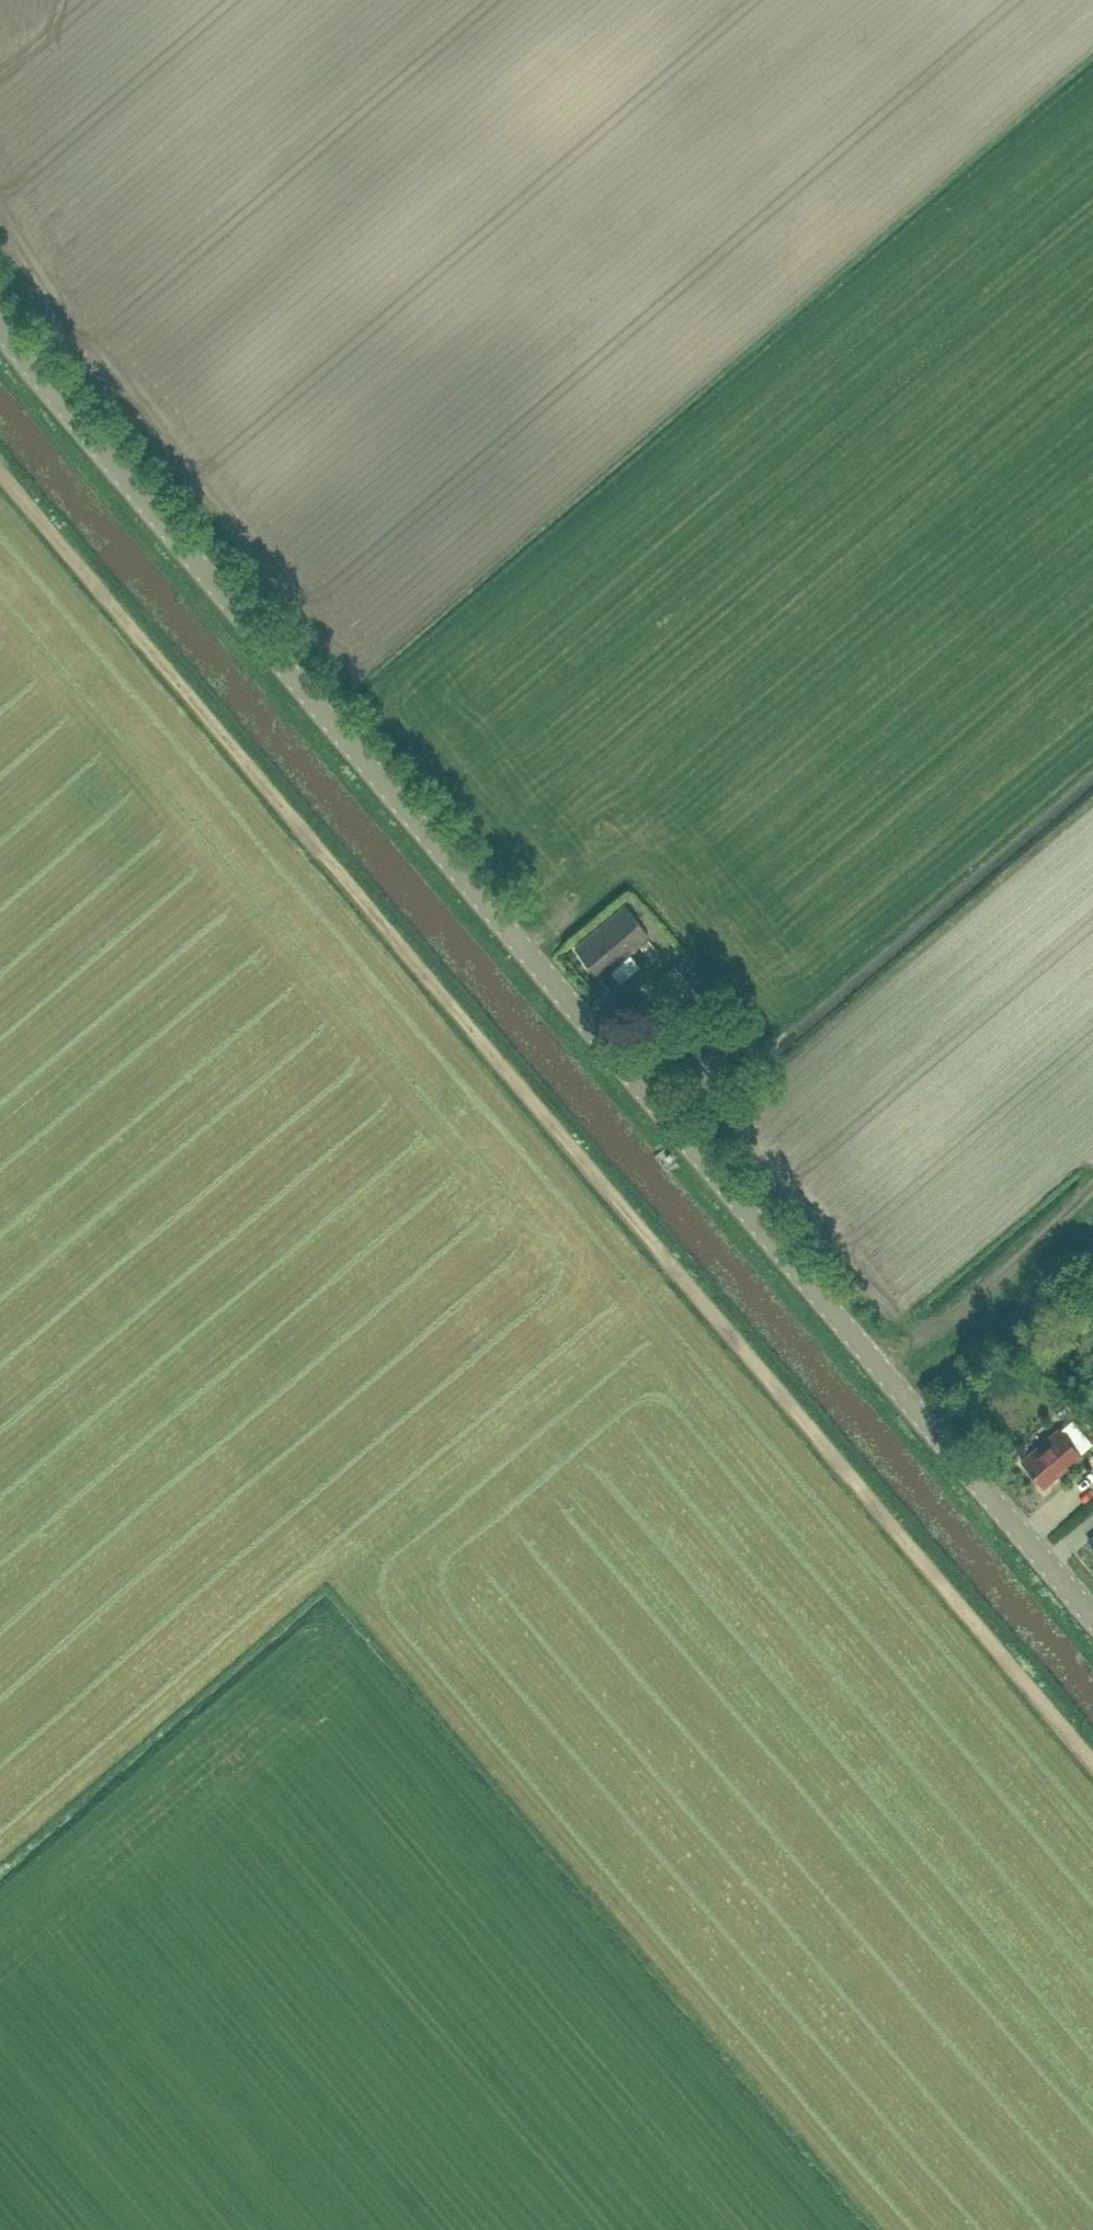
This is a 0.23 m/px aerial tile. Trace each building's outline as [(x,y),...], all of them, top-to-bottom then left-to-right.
[(600,976),(649,935),(624,905),(575,946),(600,976)] [(674,964),(663,951),(641,970),(652,983),(674,964)] [(1043,1488),(1080,1455),(1057,1428),(1019,1460),(1043,1488)]
